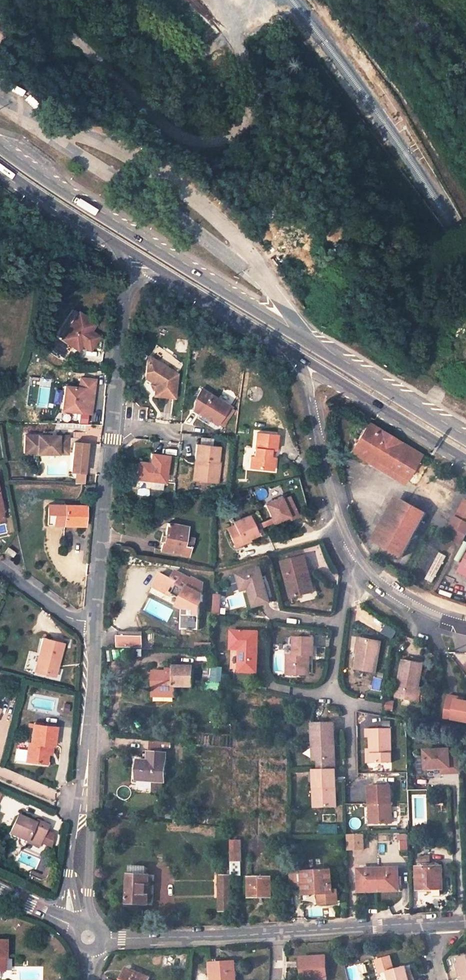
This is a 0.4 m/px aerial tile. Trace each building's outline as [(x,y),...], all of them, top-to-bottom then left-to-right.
[(74,310),(70,308),(54,335),(58,337),(74,310)] [(91,321),(74,310),(58,337),(75,348),(78,342),(87,348),(96,334),(87,328),(91,321)] [(148,355),(145,359),(144,377),(155,384),(154,394),(174,396),(176,372),(148,355)] [(89,412),(93,378),(78,376),(77,386),(63,385),(60,409),(89,412)] [(217,418),(227,399),(200,385),(194,396),(193,406),(217,418)] [(367,427),(350,457),(368,467),(370,464),(405,484),(420,459),(367,427)] [(276,430),(256,430),(254,465),(272,466),(272,453),(270,453),(270,445),(276,446),(276,430)] [(68,435),(24,436),(24,454),(68,454),(68,435)] [(220,443),(197,441),(196,457),(201,457),(199,478),(219,479),(221,459),(219,458),(220,443)] [(139,463),(138,478),(167,481),(169,454),(152,452),(151,464),(139,463)] [(91,483),(93,460),(79,458),(77,471),(84,472),(83,483),(91,483)] [(281,495),(265,502),(274,521),(289,515),(291,517),(298,514),(289,494),(282,498),(281,495)] [(445,538),(463,546),(465,540),(465,500),(463,498),(445,538)] [(423,516),(401,503),(375,547),(398,560),(423,516)] [(48,505),(47,525),(57,525),(58,505),(48,505)] [(58,505),(57,525),(84,525),(85,505),(58,505)] [(242,541),(257,534),(248,514),(233,521),(235,524),(226,528),(235,548),(243,544),(242,541)] [(186,527),(167,523),(163,541),(162,541),(160,549),(187,555),(188,546),(190,546),(192,537),(185,536),(186,527)] [(15,552),(8,546),(4,552),(12,557),(15,552)] [(434,583),(446,555),(438,552),(426,580),(434,583)] [(308,592),(302,570),(307,569),(304,556),(281,561),(290,596),(308,592)] [(267,601),(258,566),(234,573),(238,589),(245,587),(250,605),(267,601)] [(302,570),(308,592),(312,591),(307,569),(302,570)] [(190,580),(173,573),(170,582),(158,577),(152,592),(168,597),(171,588),(174,590),(172,597),(181,600),(178,610),(181,611),(181,629),(188,629),(188,630),(193,630),(193,629),(199,629),(199,601),(202,601),(202,594),(195,591),(199,581),(191,578),(190,580)] [(142,632),(118,632),(118,648),(142,648),(142,632)] [(258,632),(230,632),(230,649),(239,649),(238,673),(257,673),(258,632)] [(45,634),(36,667),(56,673),(66,639),(45,634)] [(294,637),(294,654),(287,653),(286,674),(305,675),(305,654),(309,654),(314,654),(314,637),(294,637)] [(375,673),(381,643),(359,639),(354,670),(375,673)] [(418,702),(425,664),(403,659),(396,698),(418,702)] [(172,671),(153,670),(152,690),(173,691),(174,686),(191,687),(191,667),(173,666),(172,671)] [(211,666),(209,684),(218,685),(218,684),(220,668),(212,666),(211,666)] [(219,677),(218,684),(228,686),(229,679),(219,677)] [(457,699),(457,697),(449,695),(445,718),(465,722),(465,701),(457,699)] [(47,751),(49,741),(53,741),(55,741),(58,723),(34,719),(32,738),(29,737),(26,757),(46,760),(47,751)] [(311,724),(312,743),(317,742),(318,761),(335,761),(334,724),(311,724)] [(370,740),(370,750),(371,765),(391,765),(391,730),(365,730),(365,740),(370,740)] [(458,748),(424,750),(425,769),(441,768),(449,768),(449,773),(460,773),(458,748)] [(137,760),(136,780),(164,782),(166,754),(146,752),(146,760),(137,760)] [(335,761),(318,761),(318,771),(335,771),(335,761)] [(312,771),(312,789),(318,788),(318,808),(335,808),(335,771),(318,771),(312,771)] [(391,825),(390,787),(369,787),(369,805),(372,805),(372,825),(391,825)] [(204,817),(195,816),(194,824),(204,825),(204,817)] [(34,827),(26,823),(15,817),(6,834),(36,851),(38,846),(44,834),(47,829),(36,823),(34,827)] [(26,823),(34,827),(36,823),(28,819),(26,823)] [(52,838),(44,834),(38,846),(49,851),(52,838)] [(363,835),(348,835),(348,850),(364,850),(363,835)] [(230,860),(240,861),(240,841),(230,840),(230,860)] [(128,873),(126,902),(143,903),(145,874),(145,868),(143,867),(132,866),(129,867),(129,873),(128,873)] [(442,866),(417,867),(418,890),(442,889),(442,866)] [(379,890),(378,868),(358,869),(359,891),(379,890)] [(378,868),(379,890),(398,890),(398,868),(378,868)] [(330,870),(302,872),(303,886),(303,894),(317,893),(318,901),(337,900),(336,889),(331,889),(330,870)] [(36,879),(25,873),(23,878),(33,884),(40,882),(44,873),(40,871),(36,879)] [(302,872),(289,873),(289,887),(303,886),(302,872)] [(230,875),(218,875),(218,911),(230,911),(230,875)] [(248,897),(270,896),(270,878),(248,878),(248,897)] [(465,975),(465,954),(456,957),(458,963),(459,967),(455,968),(458,978),(465,975)] [(376,959),(380,973),(385,971),(387,979),(413,979),(411,974),(407,975),(406,971),(405,966),(393,969),(389,955),(376,959)] [(323,957),(301,959),(303,979),(324,979),(323,957)] [(210,964),(211,979),(233,979),(232,963),(210,964)] [(126,969),(122,979),(146,979),(147,978),(126,969)]
